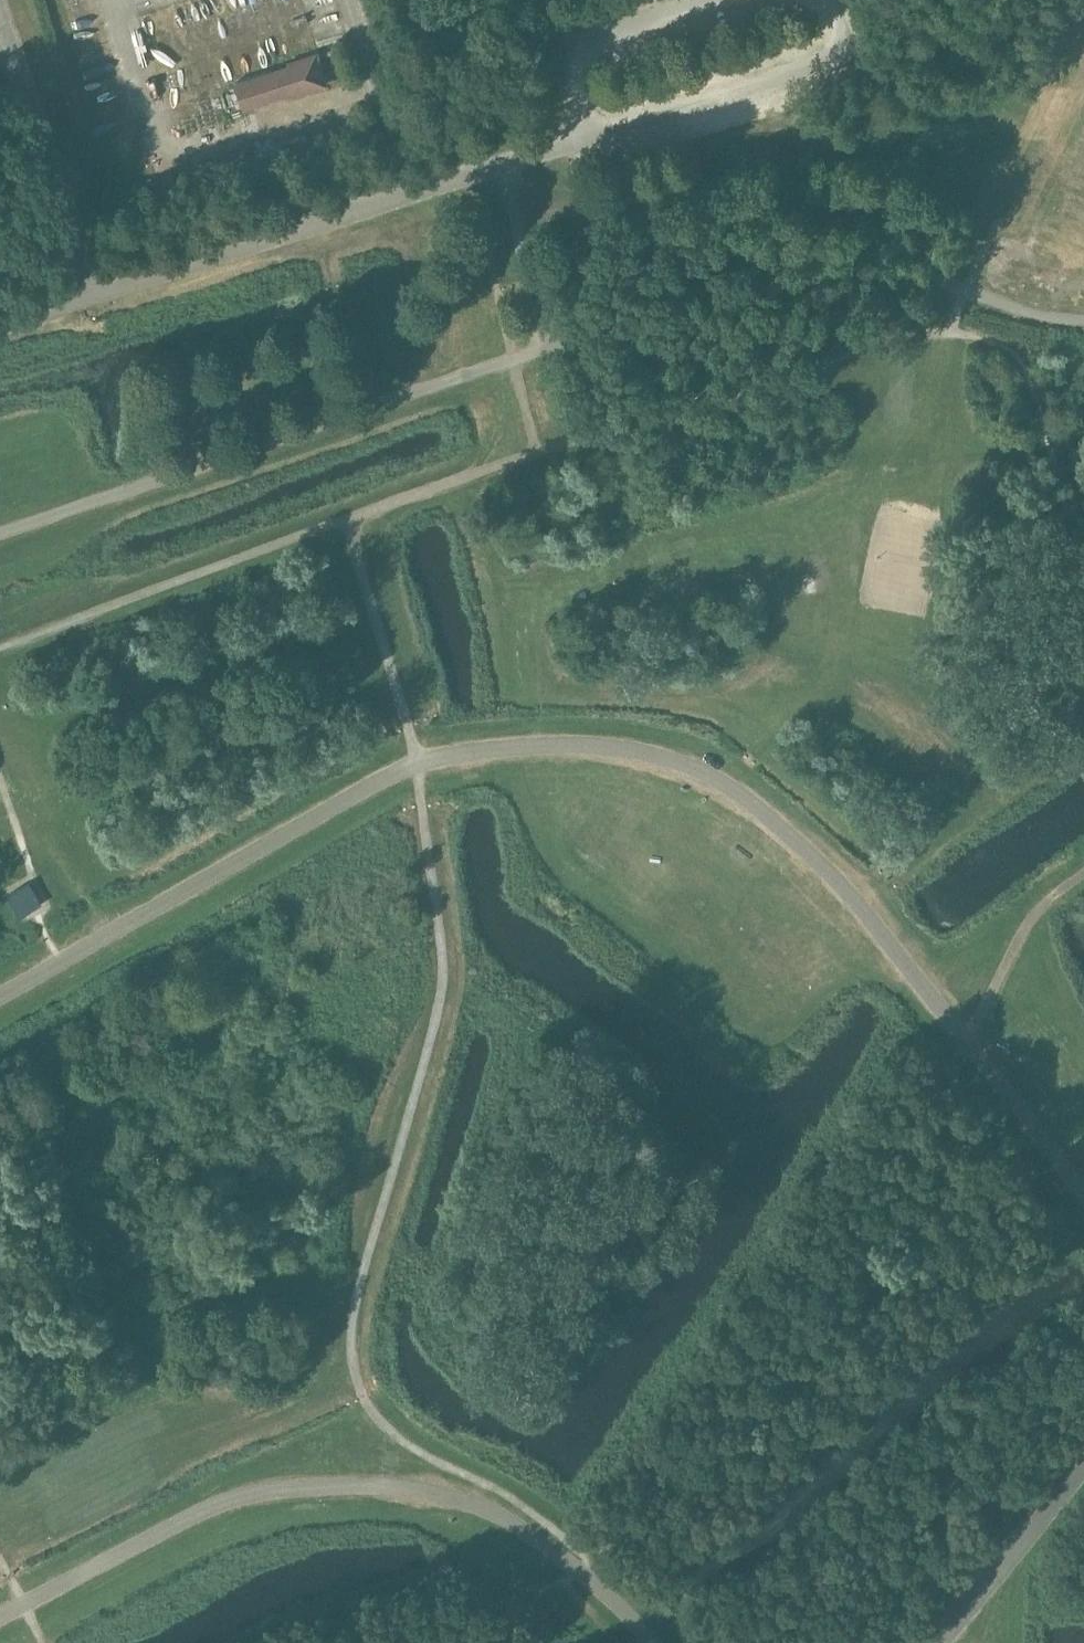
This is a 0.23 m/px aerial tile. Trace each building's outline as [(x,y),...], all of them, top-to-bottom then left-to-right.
[(244,109),(324,83),(315,56),(236,81),(244,109)] [(41,904),(30,883),(9,894),(20,915),(41,904)]
